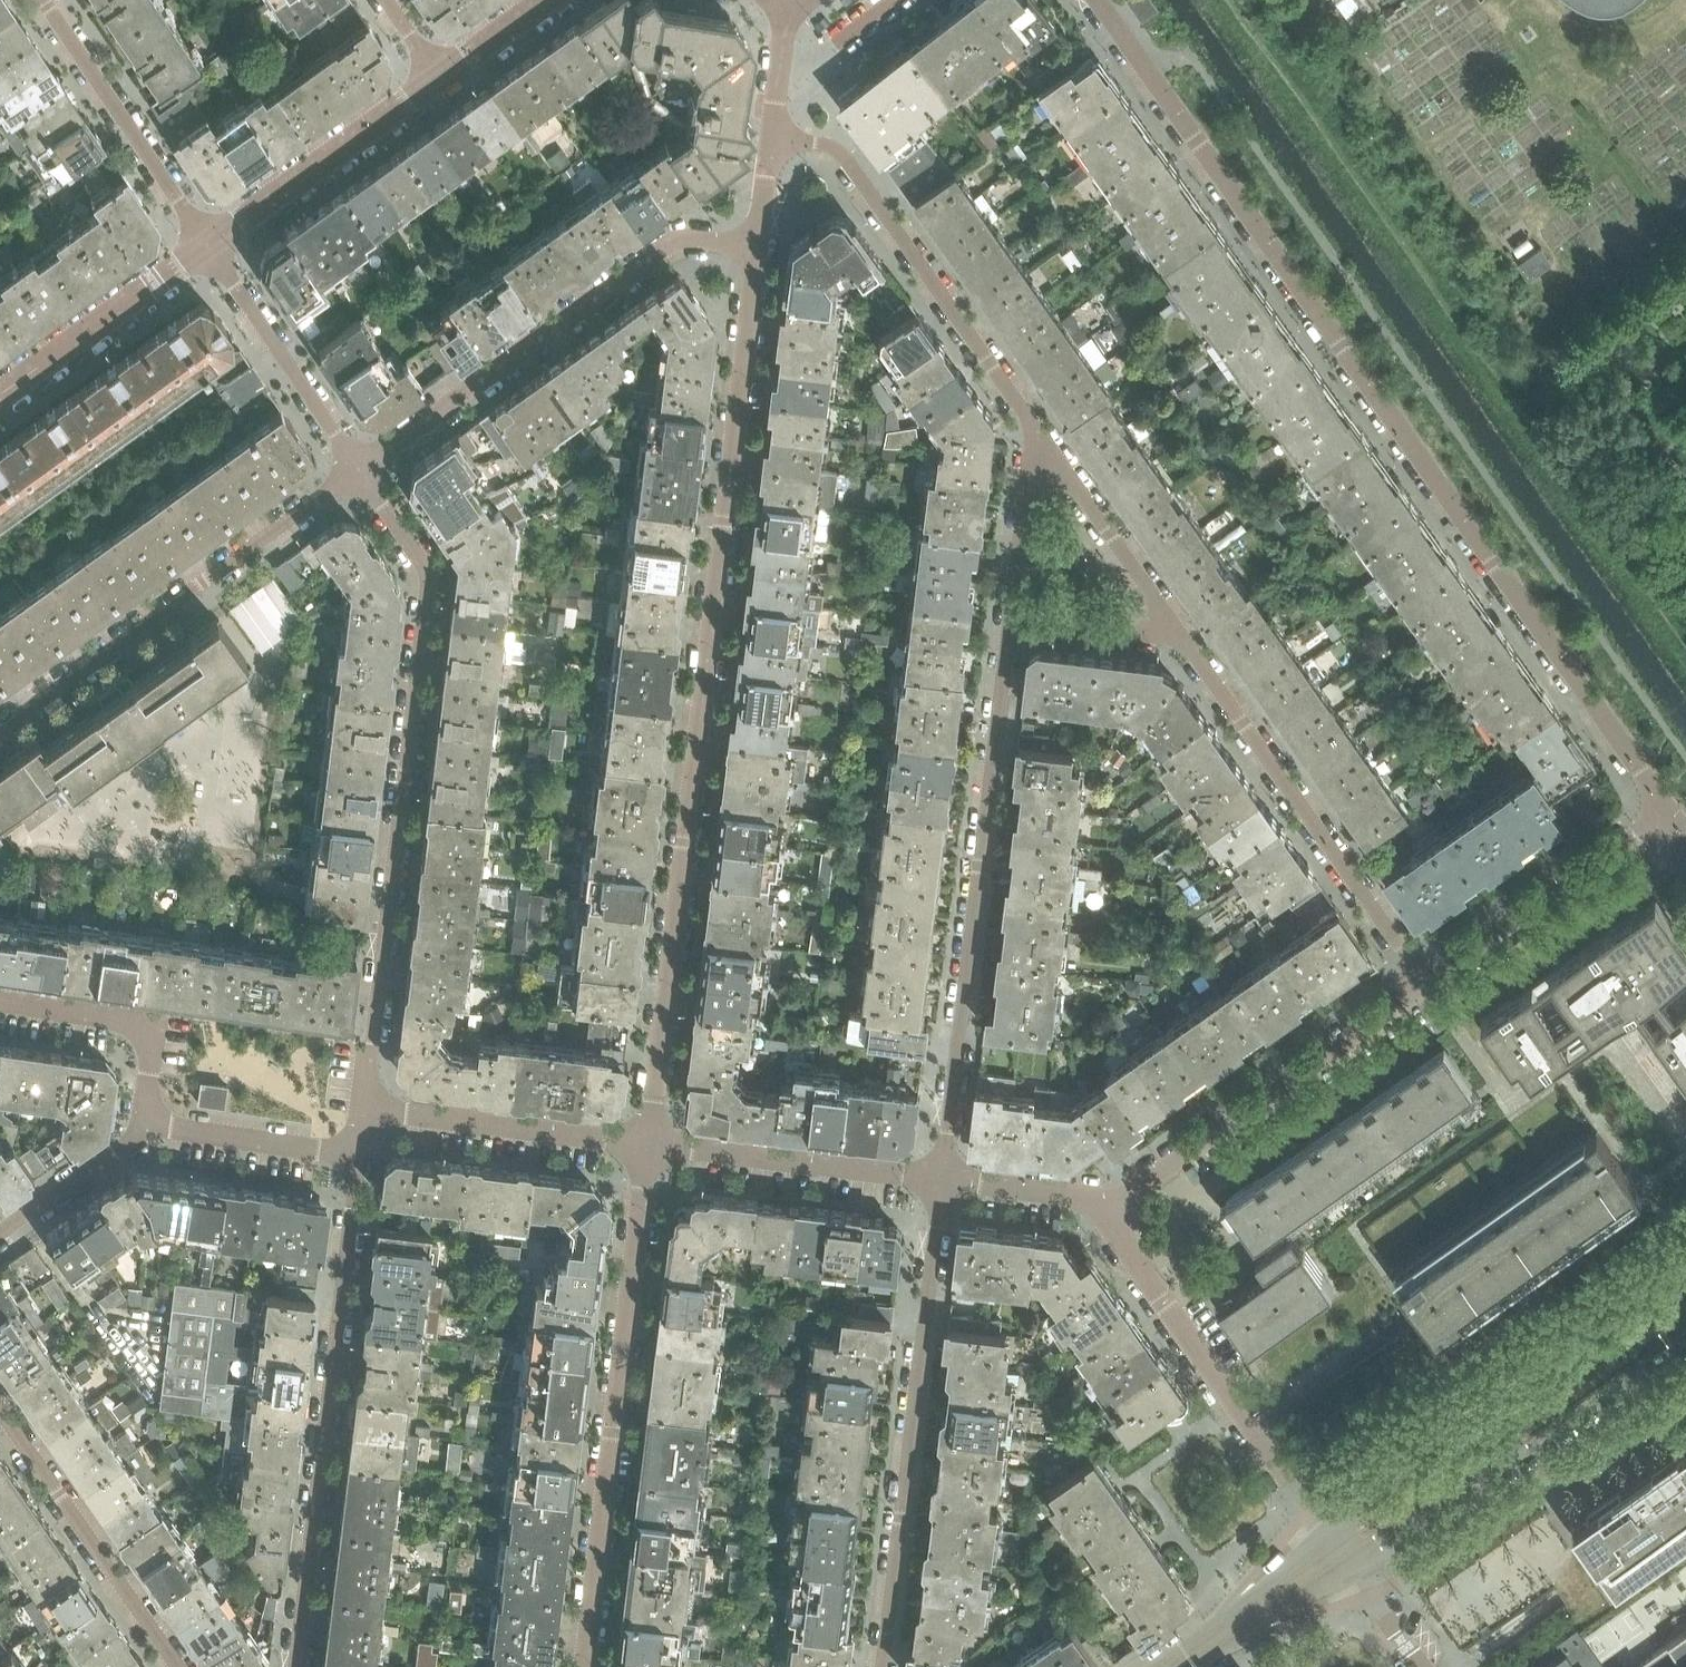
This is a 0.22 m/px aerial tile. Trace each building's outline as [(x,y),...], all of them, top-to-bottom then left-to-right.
[(10,9),(5,0),(0,0),(0,57),(30,37),(10,9)] [(160,0),(96,0),(118,32),(162,3),(160,0)] [(285,18),(290,14),(297,24),(304,19),(310,14),(331,0),(273,0),(285,18)] [(358,10),(351,0),(331,0),(310,14),(320,29),(324,34),(358,10)] [(432,17),(454,21),(483,0),(421,0),(432,17)] [(635,3),(634,3),(632,0),(608,0),(599,7),(576,23),(605,63),(628,46),(635,3)] [(730,18),(659,6),(654,0),(639,0),(635,3),(628,46),(633,51),(654,54),(653,58),(664,60),(652,84),(657,90),(739,31),(730,18)] [(988,0),(973,0),(911,49),(947,96),(1019,40),(988,0)] [(1036,0),(988,0),(1019,40),(1024,46),(1035,38),(1037,41),(1056,27),(1036,0)] [(1154,0),(1129,0),(1142,19),(1159,7),(1154,0)] [(1341,10),(1351,23),(1373,6),(1368,0),(1333,0),(1341,10)] [(256,15),(267,8),(263,2),(252,10),(256,15)] [(202,62),(184,36),(162,3),(118,32),(157,90),(156,91),(157,92),(202,62)] [(382,73),(386,51),(366,22),(332,45),(302,67),(331,110),(382,73)] [(605,63),(576,23),(518,65),(547,105),(605,63)] [(738,116),(749,45),(739,31),(657,90),(662,97),(690,94),(684,123),(689,129),(733,140),(747,130),(748,130),(748,129),(747,129),(738,116)] [(45,60),(30,37),(0,57),(0,106),(2,104),(10,116),(60,83),(45,60)] [(281,37),(268,45),(275,57),(288,48),(281,37)] [(926,137),(914,121),(947,96),(911,49),(860,88),(857,85),(839,99),(850,113),(854,118),(890,165),(888,166),(913,202),(917,199),(954,173),(926,137)] [(226,70),(220,60),(224,57),(220,52),(208,61),(219,75),(226,70)] [(1046,87),(1075,67),(1067,55),(1038,74),(1046,87)] [(1070,125),(1120,89),(1110,75),(1105,78),(1090,56),(1075,67),(1046,87),(1044,88),(1070,125)] [(547,105),(518,65),(460,107),(489,147),(547,105)] [(331,110),(302,67),(274,87),(303,130),(331,110)] [(1003,86),(995,76),(991,79),(998,89),(1003,86)] [(998,89),(991,79),(986,83),(994,93),(998,89)] [(245,173),(212,127),(202,114),(193,100),(188,94),(179,82),(172,88),(179,98),(157,114),(205,185),(223,188),(245,173)] [(80,112),(60,83),(10,116),(0,123),(0,128),(16,153),(34,142),(53,172),(67,163),(68,162),(100,141),(80,112)] [(303,130),(274,87),(272,83),(212,127),(245,173),(303,130)] [(599,104),(588,89),(583,93),(594,108),(599,104)] [(1153,147),(1127,110),(1132,106),(1120,89),(1070,125),(1118,194),(1169,158),(1158,143),(1153,147)] [(594,108),(583,93),(578,97),(589,112),(594,108)] [(489,147),(460,107),(402,150),(430,190),(450,175),(461,189),(469,183),(470,182),(466,177),(460,168),(489,147)] [(641,117),(621,132),(628,141),(630,144),(650,130),(641,117)] [(1000,143),(989,127),(987,124),(976,132),(990,150),(1000,143)] [(931,134),(923,125),(920,128),(927,137),(931,134)] [(697,189),(744,155),(744,154),(733,140),(689,129),(666,146),(697,189)] [(620,130),(613,134),(619,143),(621,146),(628,141),(621,132),(620,130)] [(540,147),(529,132),(525,135),(536,151),(540,147)] [(536,151),(525,135),(520,139),(531,154),(536,151)] [(75,176),(94,162),(93,161),(107,152),(100,141),(68,162),(67,163),(75,176)] [(697,189),(666,146),(665,144),(609,184),(640,226),(644,227),(650,223),(650,218),(681,196),(686,197),(697,189)] [(1025,157),(1016,144),(1006,151),(1015,164),(1025,157)] [(570,160),(560,147),(545,157),(555,171),(570,160)] [(430,190),(402,150),(342,192),(372,232),(430,190)] [(154,222),(124,177),(107,152),(93,161),(94,162),(110,186),(99,193),(93,197),(100,206),(132,254),(151,240),(154,222)] [(1201,215),(1175,178),(1180,175),(1169,158),(1118,194),(1166,263),(1217,227),(1206,211),(1201,215)] [(1077,173),(1088,164),(1085,160),(1073,168),(1077,173)] [(75,176),(67,163),(53,172),(51,173),(61,187),(75,176)] [(1080,178),(1091,170),(1088,164),(1077,173),(1080,178)] [(976,196),(965,182),(962,184),(954,173),(917,199),(932,221),(931,222),(932,223),(936,229),(937,228),(952,249),(998,217),(1000,216),(983,192),(976,196)] [(481,189),(471,174),(466,177),(470,182),(469,183),(476,192),(481,189)] [(640,226),(609,184),(556,223),(586,265),(590,266),(596,262),(596,257),(627,235),(631,236),(637,232),(637,227),(640,226)] [(583,195),(575,184),(570,187),(578,198),(583,195)] [(578,198),(570,187),(564,192),(572,203),(578,198)] [(372,232),(342,192),(284,235),(318,280),(376,239),(372,232)] [(132,254),(100,206),(44,247),(78,293),(95,280),(132,254)] [(887,269),(856,225),(854,226),(846,215),(837,214),(816,228),(815,227),(794,242),(791,265),(827,269),(835,279),(839,280),(858,267),(868,282),(887,269)] [(1020,260),(1010,245),(1000,232),(997,233),(992,226),(1000,220),(998,217),(952,249),(967,270),(965,271),(970,278),(972,277),(987,298),(1024,272),(1017,262),(1020,260)] [(586,265),(556,223),(501,263),(531,304),(536,305),(541,301),(542,297),(573,274),(577,275),(583,271),(583,267),(586,265)] [(529,234),(521,223),(516,227),(523,238),(529,234)] [(1249,283),(1224,247),(1229,243),(1217,227),(1166,263),(1175,275),(1171,278),(1202,321),(1206,319),(1214,331),(1265,295),(1255,280),(1249,283)] [(1124,241),(1136,233),(1133,228),(1121,237),(1124,241)] [(1128,246),(1139,238),(1136,233),(1124,241),(1128,246)] [(318,280),(284,235),(264,249),(261,268),(308,338),(321,330),(307,310),(329,296),(318,280)] [(16,254),(7,242),(2,246),(10,258),(16,254)] [(2,246),(0,248),(0,261),(2,264),(10,258),(2,246)] [(1084,263),(1073,246),(1066,250),(1078,268),(1084,263)] [(44,247),(0,278),(0,302),(22,333),(78,293),(44,247)] [(1529,279),(1552,263),(1541,247),(1518,263),(1529,279)] [(473,267),(464,255),(457,260),(465,272),(473,267)] [(465,272),(457,260),(447,267),(456,280),(465,272)] [(408,284),(423,272),(417,262),(401,274),(408,284)] [(373,277),(363,263),(354,269),(363,284),(373,277)] [(531,304),(501,263),(446,303),(476,345),(477,343),(482,344),(487,340),(488,336),(519,313),(523,314),(529,310),(529,306),(531,304)] [(837,303),(839,280),(835,279),(827,269),(791,265),(788,294),(793,295),(790,315),(785,314),(783,330),(838,336),(842,304),(837,303)] [(363,284),(354,269),(347,274),(357,288),(363,284)] [(1055,308),(1044,294),(1034,280),(1031,281),(1024,272),(987,298),(1001,319),(1000,320),(1004,326),(1005,327),(1006,326),(1021,347),(1058,321),(1051,311),(1055,308)] [(708,317),(677,275),(622,314),(632,328),(651,313),(665,332),(661,367),(706,373),(712,326),(711,326),(706,319),(708,317)] [(1103,289),(1099,283),(1090,289),(1095,295),(1103,289)] [(414,297),(406,285),(398,291),(406,303),(414,297)] [(1298,351),(1272,315),(1277,311),(1265,295),(1214,331),(1263,400),(1314,363),(1303,348),(1298,351)] [(894,311),(885,298),(881,301),(890,313),(894,311)] [(897,323),(916,311),(909,300),(894,311),(890,313),(897,323)] [(0,302),(0,349),(22,333),(0,302)] [(1121,314),(1112,302),(1105,307),(1113,319),(1121,314)] [(1164,316),(1176,308),(1171,302),(1160,310),(1164,316)] [(230,335),(229,334),(213,312),(213,311),(212,310),(198,303),(196,304),(197,305),(176,319),(166,326),(165,326),(166,327),(142,344),(176,392),(180,390),(176,384),(198,368),(204,364),(207,362),(219,354),(222,359),(232,352),(230,335)] [(476,345),(446,303),(428,317),(442,337),(459,361),(474,350),(472,347),(476,345)] [(936,338),(916,311),(897,323),(893,326),(883,333),(872,340),(869,341),(867,341),(865,362),(873,359),(871,355),(883,347),(880,343),(884,340),(899,363),(897,364),(936,338)] [(1079,343),(1089,336),(1071,312),(1058,321),(1021,347),(1036,367),(1034,368),(1039,376),(1041,375),(1055,396),(1093,370),(1103,362),(1094,349),(1087,355),(1079,343)] [(897,323),(890,313),(886,316),(893,326),(897,323)] [(333,375),(383,341),(364,314),(356,320),(338,332),(315,349),(333,375)] [(630,354),(618,337),(632,328),(622,314),(546,370),(579,415),(606,396),(600,386),(616,374),(613,371),(622,364),(626,363),(626,371),(632,371),(632,370),(632,358),(629,354),(630,354)] [(1136,336),(1122,316),(1113,322),(1128,342),(1136,336)] [(315,349),(338,332),(332,323),(321,330),(308,338),(315,349)] [(830,404),(838,337),(838,336),(783,330),(781,346),(786,347),(782,381),(777,381),(775,397),(830,404)] [(854,339),(855,331),(845,330),(845,338),(854,339)] [(459,361),(442,337),(418,353),(423,359),(434,352),(447,370),(459,361)] [(973,391),(954,364),(936,338),(897,364),(903,374),(898,377),(923,414),(929,410),(935,419),(973,391)] [(350,400),(400,365),(383,341),(333,375),(350,400)] [(176,392),(142,344),(116,363),(115,363),(105,370),(105,371),(81,388),(116,436),(119,433),(115,427),(138,411),(142,417),(149,412),(145,406),(169,389),(172,395),(176,392)] [(1171,348),(1159,356),(1164,365),(1176,356),(1171,348)] [(1155,363),(1149,354),(1142,359),(1148,367),(1155,363)] [(260,378),(251,366),(244,356),(239,360),(245,370),(228,382),(237,394),(260,378)] [(380,418),(423,387),(431,381),(423,369),(416,375),(406,361),(400,365),(350,400),(359,414),(380,418)] [(1346,420),(1320,383),(1325,379),(1314,363),(1263,400),(1311,467),(1362,431),(1351,416),(1346,420)] [(246,406),(237,394),(228,382),(218,383),(204,364),(198,368),(212,387),(210,389),(233,422),(237,419),(251,439),(255,436),(258,433),(243,413),(245,412),(246,406)] [(863,374),(864,366),(851,364),(850,372),(863,374)] [(1213,383),(1229,372),(1224,365),(1208,375),(1213,383)] [(697,446),(706,373),(661,367),(657,407),(645,405),(641,439),(697,446)] [(579,415),(546,370),(490,410),(524,455),(579,415)] [(1067,424),(1108,396),(1114,392),(1103,377),(1100,380),(1093,370),(1055,396),(1070,417),(1066,420),(1066,419),(1065,420),(1067,424)] [(870,383),(863,374),(850,372),(849,382),(872,385),(871,384),(870,383)] [(1218,391),(1234,380),(1229,372),(1213,383),(1218,391)] [(246,406),(267,390),(268,390),(260,378),(237,394),(246,406)] [(879,378),(871,384),(872,385),(887,411),(894,407),(897,404),(879,378)] [(116,436),(81,388),(55,407),(51,410),(44,414),(45,415),(20,432),(55,480),(58,477),(54,471),(77,455),(81,461),(89,455),(85,449),(108,433),(112,438),(116,436)] [(994,421),(973,391),(935,419),(947,436),(945,452),(940,451),(938,466),(988,472),(994,421)] [(645,404),(646,395),(632,393),(631,402),(645,404)] [(1154,461),(1139,439),(1150,431),(1140,417),(1129,425),(1108,396),(1067,424),(1070,427),(1071,426),(1083,443),(1084,443),(1089,450),(1088,451),(1095,460),(1096,460),(1101,468),(1100,468),(1112,485),(1111,486),(1114,489),(1154,461)] [(821,470),(830,404),(775,397),(773,413),(778,413),(774,448),(769,447),(767,464),(821,470)] [(626,417),(627,403),(627,402),(617,401),(615,413),(615,416),(626,417)] [(887,411),(886,428),(901,426),(894,407),(887,411)] [(524,455),(490,410),(479,418),(504,453),(508,451),(521,469),(530,463),(526,458),(524,455)] [(884,444),(886,428),(887,411),(870,410),(867,442),(884,444)] [(309,451),(280,411),(266,419),(270,425),(258,433),(255,436),(286,479),(307,464),(309,461),(311,457),(310,453),(309,451)] [(504,453),(479,418),(413,466),(409,488),(438,531),(482,500),(462,472),(477,462),(504,453)] [(164,442),(151,424),(142,430),(156,448),(164,442)] [(887,429),(884,445),(897,446),(919,443),(917,426),(887,429)] [(1220,455),(1210,441),(1201,428),(1190,435),(1210,463),(1220,455)] [(1244,459),(1224,431),(1210,441),(1220,455),(1230,469),(1244,459)] [(1394,488),(1368,451),(1373,448),(1362,431),(1311,467),(1359,536),(1410,500),(1399,484),(1394,488)] [(20,432),(0,447),(0,510),(16,499),(20,505),(28,499),(24,494),(47,477),(51,483),(55,480),(20,432)] [(255,436),(251,439),(230,453),(227,448),(220,453),(224,458),(202,474),(198,469),(195,471),(230,520),(286,479),(255,436)] [(845,447),(846,440),(846,439),(832,437),(831,445),(845,447)] [(689,513),(697,446),(641,439),(633,506),(689,513)] [(895,460),(897,446),(883,445),(881,458),(895,460)] [(625,471),(627,460),(612,458),(610,469),(625,471)] [(590,469),(585,461),(576,468),(582,475),(590,469)] [(1201,527),(1175,490),(1154,461),(1114,489),(1116,493),(1117,492),(1129,509),(1130,509),(1136,516),(1135,517),(1141,526),(1142,525),(1148,533),(1147,534),(1158,551),(1157,552),(1160,555),(1201,527)] [(122,462),(106,473),(112,483),(129,471),(122,462)] [(813,539),(821,470),(767,464),(765,479),(770,480),(765,516),(760,515),(758,532),(813,539)] [(980,538),(988,472),(938,466),(937,478),(930,477),(925,518),(932,519),(930,532),(980,538)] [(624,479),(625,471),(610,469),(609,477),(624,479)] [(230,520),(195,471),(191,474),(195,479),(174,494),(170,489),(163,494),(167,499),(146,514),(142,509),(138,512),(174,561),(230,520)] [(128,473),(117,481),(126,494),(137,486),(128,473)] [(882,479),(880,492),(900,494),(901,481),(882,479)] [(1246,493),(1240,483),(1231,489),(1239,500),(1247,494),(1246,493)] [(515,527),(511,521),(502,508),(492,515),(482,500),(438,531),(457,559),(458,562),(510,567),(515,527)] [(1442,556),(1417,520),(1416,519),(1421,516),(1410,500),(1359,536),(1408,604),(1458,568),(1447,552),(1442,556)] [(1316,516),(1328,507),(1323,501),(1312,510),(1316,516)] [(531,513),(527,503),(509,510),(514,520),(522,516),(531,513)] [(88,504),(76,513),(82,521),(94,513),(88,504)] [(683,526),(688,523),(689,513),(633,506),(626,569),(680,575),(679,574),(682,572),(683,563),(679,559),(683,526)] [(1320,521),(1332,513),(1328,507),(1316,516),(1320,521)] [(860,510),(856,543),(873,545),(877,512),(860,510)] [(174,561),(138,512),(135,514),(139,519),(118,534),(114,529),(107,534),(111,539),(89,555),(85,550),(82,552),(117,602),(174,561)] [(336,573),(373,547),(358,525),(337,521),(301,547),(313,562),(324,556),(336,573)] [(610,542),(611,527),(604,526),(604,533),(603,541),(610,542)] [(619,543),(620,527),(611,527),(610,542),(619,543)] [(1247,592),(1221,556),(1201,527),(1160,555),(1162,559),(1164,558),(1176,575),(1176,574),(1182,582),(1181,583),(1188,592),(1188,591),(1194,599),(1193,600),(1205,616),(1204,617),(1207,621),(1247,592)] [(978,555),(980,538),(930,532),(923,531),(915,602),(971,608),(974,591),(968,590),(972,554),(978,555)] [(603,541),(604,533),(596,532),(595,540),(603,541)] [(809,572),(813,539),(758,532),(757,548),(761,548),(757,585),(752,584),(750,600),(805,607),(807,586),(816,588),(817,583),(828,584),(830,575),(826,575),(809,572)] [(394,579),(373,547),(336,573),(347,590),(343,623),(395,629),(399,598),(398,598),(398,595),(397,593),(395,592),(394,588),(394,586),(395,584),(395,582),(394,580),(394,579)] [(117,602),(82,552),(79,555),(82,560),(62,575),(58,569),(51,574),(55,580),(33,595),(29,590),(25,593),(61,642),(117,602)] [(915,565),(916,557),(898,555),(897,563),(915,565)] [(299,582),(291,570),(292,568),(286,558),(274,567),(290,589),(299,582)] [(840,576),(842,561),(828,559),(826,575),(830,575),(840,576)] [(502,631),(510,567),(458,562),(450,624),(502,631)] [(914,574),(915,565),(897,563),(896,566),(903,566),(902,573),(914,574)] [(1490,625),(1465,588),(1464,588),(1469,584),(1458,568),(1408,604),(1456,672),(1506,637),(1495,621),(1490,625)] [(676,591),(680,588),(681,579),(678,576),(680,575),(626,569),(618,635),(672,640),(671,639),(674,636),(675,628),(671,624),(676,591)] [(1364,584),(1376,575),(1372,570),(1360,578),(1364,584)] [(272,575),(229,606),(261,650),(304,620),(272,575)] [(1368,589),(1380,581),(1376,575),(1364,584),(1368,589)] [(1350,590),(1360,583),(1356,577),(1346,583),(1350,590)] [(568,580),(567,593),(579,594),(580,581),(568,580)] [(564,606),(566,594),(567,586),(552,584),(550,604),(564,606)] [(1265,616),(1258,606),(1262,603),(1251,589),(1247,592),(1207,621),(1209,624),(1214,621),(1229,641),(1265,616)] [(25,593),(22,595),(26,601),(5,616),(1,610),(0,611),(0,675),(5,682),(61,642),(25,593)] [(796,676),(805,607),(750,600),(748,616),(753,617),(749,653),(744,652),(742,669),(796,676)] [(969,626),(971,608),(915,602),(906,672),(909,673),(963,678),(965,661),(960,661),(962,643),(964,625),(969,626)] [(561,634),(564,611),(549,610),(546,632),(561,634)] [(1294,649),(1286,638),(1276,624),(1273,626),(1265,616),(1229,641),(1244,662),(1242,663),(1247,670),(1249,669),(1263,690),(1300,665),(1310,658),(1301,645),(1294,649)] [(1345,633),(1338,622),(1335,618),(1324,626),(1334,641),(1345,633)] [(161,722),(162,722),(161,721),(245,660),(216,619),(188,638),(189,640),(186,642),(187,644),(133,683),(132,681),(122,689),(116,681),(97,695),(103,703),(92,710),(93,711),(44,747),(37,738),(0,765),(0,831),(2,833),(21,819),(27,827),(57,806),(51,798),(68,785),(69,787),(120,750),(121,751),(161,722)] [(387,698),(395,629),(343,623),(341,641),(336,641),(332,671),(337,672),(335,691),(387,698)] [(558,656),(525,653),(525,654),(500,651),(502,631),(450,624),(442,686),(495,692),(498,662),(509,663),(510,661),(524,663),(524,661),(557,665),(558,656)] [(906,636),(907,629),(889,627),(888,634),(906,636)] [(906,636),(888,634),(863,631),(862,636),(861,647),(873,649),(874,642),(890,645),(890,642),(905,644),(906,636)] [(668,655),(672,652),(673,644),(671,641),(672,640),(618,635),(610,698),(664,704),(663,703),(666,701),(667,692),(664,688),(668,655)] [(824,644),(825,637),(809,635),(808,642),(824,644)] [(1410,653),(1424,643),(1420,637),(1406,647),(1410,653)] [(1538,693),(1513,657),(1512,656),(1517,652),(1506,637),(1456,672),(1504,741),(1514,735),(1554,705),(1543,689),(1538,693)] [(830,653),(831,645),(824,644),(808,642),(807,650),(830,653)] [(1414,659),(1428,648),(1424,643),(1410,653),(1414,659)] [(1091,713),(1098,656),(1042,649),(1030,658),(1025,705),(1057,709),(1091,713)] [(606,666),(607,657),(591,655),(590,664),(606,666)] [(1147,728),(1174,677),(1162,670),(1162,664),(1098,656),(1091,713),(1124,717),(1147,728)] [(605,673),(606,666),(590,664),(589,670),(605,673)] [(1330,701),(1320,687),(1310,673),(1307,675),(1300,665),(1263,690),(1278,712),(1277,713),(1282,719),(1283,718),(1298,739),(1334,714),(1327,704),(1330,701)] [(792,709),(796,676),(742,669),(740,684),(745,685),(743,703),(752,704),(792,709)] [(954,748),(963,678),(909,673),(907,688),(903,687),(898,726),(903,727),(901,741),(954,748)] [(1204,719),(1195,706),(1179,683),(1173,680),(1175,677),(1174,677),(1147,728),(1162,749),(1164,748),(1204,719)] [(553,696),(555,685),(529,682),(528,692),(553,696)] [(487,753),(495,692),(442,686),(435,747),(487,753)] [(387,698),(335,691),(332,691),(324,755),(379,762),(387,698)] [(884,704),(886,694),(866,691),(864,702),(884,704)] [(660,720),(664,717),(665,708),(663,705),(664,704),(610,698),(602,763),(658,770),(659,757),(656,753),(660,720)] [(788,744),(791,715),(799,716),(798,719),(814,720),(816,703),(799,701),(798,710),(792,709),(752,704),(743,703),(740,722),(735,721),(733,737),(788,744)] [(864,721),(866,704),(856,702),(854,717),(856,720),(864,721)] [(1595,763),(1572,729),(1554,705),(1514,735),(1538,769),(1534,772),(1551,795),(1580,774),(1586,776),(1592,771),(1592,765),(1595,763)] [(283,706),(282,717),(292,718),(293,707),(283,706)] [(1460,720),(1472,711),(1468,706),(1456,714),(1460,720)] [(1465,726),(1477,717),(1472,711),(1460,720),(1465,726)] [(1365,750),(1355,736),(1345,722),(1341,724),(1334,714),(1298,739),(1313,760),(1312,761),(1316,768),(1317,767),(1332,788),(1369,763),(1361,753),(1365,750)] [(1241,771),(1223,746),(1204,719),(1164,748),(1172,760),(1164,765),(1185,795),(1193,789),(1200,800),(1241,771)] [(1414,731),(1407,720),(1398,726),(1406,737),(1414,731)] [(1053,749),(1054,736),(1033,733),(1034,723),(1023,721),(1020,745),(1053,749)] [(551,726),(550,736),(563,738),(564,728),(551,726)] [(286,748),(288,730),(278,728),(276,747),(286,748)] [(545,759),(548,736),(530,733),(526,758),(535,759),(545,759)] [(862,752),(864,737),(852,735),(850,751),(862,752)] [(786,758),(788,744),(733,737),(729,771),(752,775),(788,779),(790,759),(786,758)] [(946,815),(954,748),(901,741),(899,756),(895,755),(890,795),(895,796),(893,810),(946,815)] [(1071,765),(1073,751),(1053,749),(1020,745),(1017,771),(1019,771),(1019,772),(1079,779),(1080,766),(1071,765)] [(496,754),(487,753),(435,747),(427,810),(480,815),(484,784),(494,785),(496,754)] [(1117,764),(1126,753),(1117,747),(1109,758),(1117,764)] [(371,825),(379,762),(324,755),(317,818),(371,825)] [(542,790),(545,760),(545,759),(535,759),(534,773),(532,773),(529,790),(542,790)] [(1134,769),(1127,759),(1119,765),(1125,775),(1134,769)] [(654,798),(658,770),(602,763),(601,763),(600,774),(595,774),(589,818),(594,819),(593,831),(649,837),(653,808),(650,806),(651,803),(651,800),(654,798)] [(1403,812),(1395,801),(1399,799),(1379,769),(1375,772),(1369,763),(1332,788),(1347,809),(1346,810),(1350,816),(1351,817),(1352,816),(1367,837),(1384,825),(1392,820),(1400,814),(1403,812)] [(281,781),(284,766),(274,765),(272,779),(281,781)] [(815,782),(816,772),(798,769),(797,780),(815,782)] [(785,799),(788,779),(752,775),(729,771),(725,804),(780,811),(781,798),(785,799)] [(1278,823),(1259,797),(1241,771),(1200,800),(1208,811),(1200,817),(1222,848),(1218,851),(1224,860),(1236,852),(1278,823)] [(1083,791),(1077,791),(1079,779),(1019,772),(1017,786),(1025,787),(1021,821),(1018,821),(1016,836),(1071,843),(1073,830),(1078,831),(1083,791)] [(1568,818),(1551,795),(1534,772),(1502,794),(1532,837),(1545,828),(1548,832),(1568,818)] [(1107,774),(1100,779),(1106,788),(1113,783),(1107,774)] [(279,794),(281,781),(272,779),(270,793),(279,794)] [(1412,806),(1428,794),(1424,788),(1407,800),(1412,806)] [(1463,801),(1461,797),(1456,791),(1446,799),(1453,808),(1463,801)] [(1478,803),(1469,791),(1461,797),(1463,801),(1469,809),(1478,803)] [(1158,792),(1143,803),(1149,811),(1164,800),(1158,792)] [(1532,837),(1502,794),(1444,835),(1475,878),(1487,869),(1490,873),(1523,850),(1520,845),(1532,837)] [(1143,803),(1138,807),(1144,815),(1149,811),(1143,803)] [(778,825),(780,811),(725,804),(721,838),(780,845),(782,826),(778,825)] [(539,809),(537,823),(549,824),(550,809),(539,809)] [(475,881),(483,816),(480,815),(427,810),(426,820),(428,823),(424,859),(421,862),(420,870),(422,873),(422,875),(475,881)] [(938,884),(946,815),(893,810),(891,824),(887,823),(882,863),(886,863),(884,877),(938,884)] [(1396,826),(1404,820),(1400,814),(1392,820),(1396,826)] [(363,888),(371,825),(317,818),(309,882),(363,888)] [(1313,874),(1296,849),(1278,823),(1236,852),(1243,862),(1236,867),(1265,908),(1284,895),(1313,874)] [(1369,852),(1392,837),(1384,825),(1367,837),(1362,841),(1369,852)] [(282,844),(283,834),(275,833),(275,830),(267,830),(267,843),(282,844)] [(881,843),(882,833),(861,830),(859,840),(881,843)] [(646,866),(649,837),(593,831),(592,841),(586,841),(580,888),(586,888),(585,899),(641,906),(644,877),(642,874),(642,871),(642,868),(646,866)] [(1192,844),(1201,838),(1198,834),(1189,840),(1192,844)] [(1475,878),(1444,835),(1416,855),(1386,876),(1416,919),(1430,910),(1433,914),(1465,891),(1462,886),(1475,878)] [(1072,876),(1075,856),(1070,855),(1071,843),(1016,836),(1014,851),(1017,851),(1013,885),(1010,885),(1008,900),(1063,907),(1079,909),(1080,897),(1085,897),(1086,886),(1087,877),(1079,876),(1072,876)] [(510,851),(512,840),(496,838),(495,849),(510,851)] [(777,865),(780,845),(721,838),(717,872),(771,879),(773,865),(777,865)] [(1173,858),(1165,846),(1152,856),(1159,867),(1173,858)] [(94,855),(93,865),(113,868),(114,858),(94,855)] [(554,871),(555,861),(533,858),(532,869),(554,871)] [(41,878),(43,862),(29,860),(28,870),(31,875),(35,876),(41,878)] [(271,877),(271,868),(261,867),(260,876),(271,877)] [(1098,878),(1098,869),(1080,868),(1079,876),(1087,877),(1098,878)] [(1185,869),(1170,879),(1178,891),(1193,880),(1185,869)] [(770,893),(771,879),(717,872),(709,939),(763,947),(765,933),(769,933),(774,894),(770,893)] [(1292,907),(1322,886),(1313,874),(1284,895),(1292,907)] [(467,948),(475,881),(422,875),(419,877),(418,886),(420,888),(416,925),(413,927),(412,935),(414,938),(414,940),(467,948)] [(929,952),(938,884),(884,877),(883,892),(878,892),(874,931),(878,932),(876,946),(929,952)] [(1100,887),(1101,878),(1098,878),(1087,877),(1086,886),(1100,887)] [(361,912),(363,888),(309,882),(306,904),(323,906),(351,911),(361,912)] [(1209,907),(1193,882),(1177,894),(1194,918),(1208,908),(1209,907)] [(1235,884),(1227,890),(1230,895),(1239,889),(1235,884)] [(526,917),(529,892),(530,888),(516,886),(513,915),(526,917)] [(831,896),(829,906),(848,908),(849,908),(850,898),(831,896)] [(637,935),(641,906),(585,899),(583,911),(578,910),(571,966),(633,974),(636,945),(633,942),(634,936),(637,935)] [(36,915),(38,901),(32,900),(30,914),(36,915)] [(1002,950),(1000,965),(1056,971),(1057,959),(1062,959),(1064,940),(1066,930),(1067,921),(1062,920),(1063,907),(1008,900),(1006,915),(1009,916),(1005,950),(1002,950)] [(43,916),(45,902),(38,901),(36,915),(43,916)] [(103,919),(104,906),(98,905),(96,918),(103,919)] [(109,920),(111,907),(104,906),(103,919),(109,920)] [(350,923),(351,911),(323,906),(321,919),(350,923)] [(829,911),(828,920),(846,922),(848,908),(829,906),(829,911)] [(1378,965),(1337,907),(1318,921),(1321,925),(1282,953),(1311,993),(1323,984),(1326,989),(1358,966),(1364,975),(1378,965)] [(828,920),(829,911),(808,908),(806,918),(828,920)] [(1208,926),(1213,915),(1208,908),(1194,918),(1202,930),(1208,926)] [(174,930),(176,917),(170,916),(167,929),(174,930)] [(64,926),(2,917),(0,932),(0,971),(57,979),(64,926)] [(181,931),(183,918),(176,917),(174,930),(181,931)] [(525,927),(526,918),(514,917),(512,935),(524,937),(524,936),(525,927)] [(540,929),(541,919),(526,917),(526,918),(525,927),(540,929)] [(1270,919),(1262,925),(1267,932),(1275,927),(1270,919)] [(128,990),(137,933),(65,922),(64,926),(57,979),(128,990)] [(1197,956),(1198,925),(1178,924),(1174,953),(1197,956)] [(318,942),(320,928),(313,927),(311,941),(318,942)] [(539,937),(540,929),(525,927),(524,936),(539,937)] [(324,943),(327,929),(320,928),(318,942),(324,943)] [(240,929),(238,943),(247,944),(248,936),(249,930),(240,929)] [(1087,929),(1086,942),(1102,944),(1104,931),(1087,929)] [(202,1001),(210,944),(137,933),(128,990),(202,1001)] [(522,952),(524,937),(512,935),(510,951),(522,952)] [(1235,947),(1230,940),(1227,935),(1208,949),(1216,960),(1235,947)] [(762,960),(763,947),(709,939),(701,1006),(752,1012),(755,1013),(757,1000),(761,1000),(766,961),(762,960)] [(463,979),(467,948),(414,940),(411,943),(410,951),(412,954),(408,990),(405,992),(403,1006),(450,1011),(452,999),(457,999),(460,979),(463,979)] [(272,1011),(280,955),(210,944),(202,1001),(272,1011)] [(921,1020),(929,952),(876,946),(875,959),(870,959),(866,999),(870,999),(868,1013),(921,1020)] [(348,1014),(355,958),(316,952),(315,960),(280,955),(272,1011),(338,1021),(339,1018),(345,1013),(348,1014)] [(1311,993),(1282,953),(1224,993),(1253,1034),(1265,1025),(1268,1030),(1301,1006),(1298,1002),(1311,993)] [(628,1011),(632,977),(633,974),(571,966),(558,964),(521,960),(519,971),(557,974),(553,1002),(590,1007),(628,1011)] [(1055,1024),(1057,1004),(1059,984),(1054,984),(1056,971),(1000,965),(998,980),(1002,980),(997,1014),(989,1013),(988,1028),(1022,1032),(1047,1036),(1049,1023),(1055,1024)] [(1136,971),(1135,981),(1141,982),(1149,983),(1151,974),(1136,971)] [(1127,980),(1125,988),(1131,994),(1139,996),(1140,992),(1141,987),(1141,982),(1135,981),(1127,980)] [(783,989),(784,982),(772,981),(771,987),(783,989)] [(1141,987),(1140,992),(1145,993),(1154,987),(1154,983),(1149,983),(1141,982),(1141,987)] [(1194,1002),(1187,992),(1183,995),(1185,999),(1189,1005),(1194,1002)] [(1253,1034),(1224,993),(1167,1034),(1195,1075),(1207,1066),(1210,1070),(1243,1047),(1240,1043),(1253,1034)] [(1191,1007),(1189,1005),(1185,999),(1181,1003),(1186,1011),(1191,1007)] [(441,1045),(435,1037),(437,1025),(441,1026),(449,1023),(450,1011),(403,1006),(396,1064),(401,1070),(408,1071),(441,1045)] [(752,1047),(755,1013),(752,1012),(701,1006),(688,1108),(692,1113),(715,1094),(725,1095),(739,1083),(733,1076),(737,1045),(752,1047)] [(618,1097),(623,1056),(628,1011),(590,1007),(585,1052),(579,1104),(604,1108),(618,1097)] [(925,1045),(928,1022),(928,1021),(921,1020),(868,1013),(851,1011),(848,1035),(891,1041),(925,1045)] [(468,1025),(468,1028),(481,1015),(469,1013),(468,1025)] [(481,1015),(468,1028),(479,1028),(481,1015)] [(1136,1038),(1128,1027),(1122,1032),(1130,1043),(1136,1038)] [(1020,1047),(1022,1032),(988,1028),(985,1028),(984,1042),(1020,1047)] [(1195,1075),(1167,1034),(1110,1074),(1115,1081),(1139,1114),(1149,1107),(1152,1111),(1186,1088),(1183,1084),(1195,1075)] [(786,1050),(787,1039),(766,1037),(765,1048),(786,1050)] [(507,1096),(513,1044),(493,1041),(492,1047),(477,1045),(476,1052),(460,1051),(460,1055),(447,1053),(441,1045),(408,1071),(407,1078),(411,1084),(507,1096)] [(914,1133),(923,1061),(925,1045),(891,1041),(888,1066),(881,1066),(880,1078),(886,1079),(885,1087),(865,1084),(864,1089),(851,1088),(845,1137),(900,1144),(914,1133)] [(579,1104),(585,1052),(513,1044),(507,1096),(579,1104)] [(62,1054),(0,1045),(0,1095),(54,1103),(62,1054)] [(1365,1163),(1375,1155),(1380,1162),(1396,1150),(1392,1144),(1402,1136),(1407,1143),(1423,1131),(1419,1125),(1429,1117),(1434,1124),(1450,1112),(1446,1105),(1456,1098),(1460,1105),(1477,1093),(1444,1046),(1226,1200),(1255,1241),(1258,1240),(1265,1250),(1257,1255),(1265,1267),(1301,1242),(1284,1220),(1294,1212),(1299,1219),(1316,1207),(1311,1201),(1321,1193),(1326,1200),(1343,1189),(1339,1182),(1348,1174),(1353,1181),(1369,1169),(1365,1163)] [(103,1128),(112,1071),(104,1061),(62,1054),(54,1103),(63,1116),(60,1118),(55,1135),(68,1153),(103,1128)] [(1088,1085),(1086,1074),(1080,1075),(1082,1087),(1088,1085)] [(845,1137),(851,1088),(837,1086),(838,1081),(798,1076),(797,1084),(782,1083),(780,1096),(776,1128),(845,1137)] [(223,1105),(226,1085),(225,1084),(225,1085),(202,1082),(202,1081),(201,1081),(198,1102),(223,1105)] [(1139,1114),(1115,1081),(1076,1109),(1049,1105),(1043,1155),(1057,1157),(1056,1163),(1071,1164),(1071,1162),(1107,1136),(1116,1148),(1133,1136),(1129,1132),(1142,1123),(1137,1115),(1139,1114)] [(776,1128),(780,1096),(752,1092),(745,1091),(739,1083),(725,1095),(715,1094),(692,1113),(697,1119),(776,1128)] [(1043,1155),(1049,1105),(1036,1104),(1037,1100),(1002,1095),(1003,1092),(978,1089),(971,1147),(986,1149),(986,1154),(1026,1159),(1026,1153),(1043,1155)] [(26,1120),(28,1106),(21,1105),(19,1119),(26,1120)] [(18,1122),(0,1120),(0,1126),(10,1140),(15,1140),(18,1122)] [(1438,1338),(1642,1194),(1597,1131),(1394,1275),(1438,1338)] [(19,1155),(12,1146),(4,1151),(0,1145),(0,1191),(4,1197),(34,1176),(19,1155)] [(46,1168),(34,1152),(31,1147),(19,1155),(34,1176),(46,1168)] [(457,1208),(462,1164),(397,1156),(384,1167),(380,1197),(456,1207),(457,1208)] [(524,1208),(528,1173),(492,1168),(462,1164),(457,1208),(462,1214),(517,1221),(522,1217),(524,1208)] [(179,1232),(186,1180),(136,1172),(133,1173),(130,1175),(97,1197),(127,1239),(136,1232),(137,1232),(145,1242),(157,1240),(155,1228),(156,1228),(179,1232)] [(593,1193),(594,1187),(589,1180),(528,1173),(524,1208),(540,1210),(540,1208),(560,1211),(563,1214),(593,1193)] [(249,1242),(257,1191),(186,1180),(179,1232),(196,1234),(194,1246),(201,1247),(198,1262),(203,1263),(199,1285),(209,1285),(212,1264),(221,1265),(223,1248),(215,1247),(216,1237),(249,1242)] [(315,1285),(324,1209),(319,1203),(305,1200),(304,1198),(257,1191),(249,1242),(298,1249),(295,1269),(280,1266),(277,1279),(275,1293),(285,1295),(287,1281),(315,1285)] [(594,1292),(602,1223),(605,1200),(600,1194),(593,1193),(563,1214),(569,1223),(567,1240),(555,1238),(553,1255),(543,1255),(539,1285),(594,1292)] [(707,1247),(729,1231),(755,1235),(760,1201),(698,1193),(692,1198),(691,1202),(687,1206),(682,1206),(676,1210),(668,1271),(703,1275),(707,1247)] [(127,1239),(97,1197),(44,1235),(73,1277),(127,1239)] [(824,1270),(831,1209),(760,1201),(755,1235),(754,1251),(767,1252),(766,1263),(781,1265),(780,1274),(779,1278),(777,1278),(773,1305),(793,1307),(794,1307),(798,1277),(799,1267),(824,1270)] [(896,1279),(902,1233),(897,1226),(884,1225),(884,1218),(863,1215),(861,1213),(831,1209),(824,1270),(896,1279)] [(429,1234),(431,1218),(417,1216),(415,1232),(429,1234)] [(488,1241),(488,1237),(489,1226),(479,1225),(477,1240),(488,1241)] [(426,1257),(429,1234),(415,1232),(376,1227),(372,1265),(424,1271),(429,1272),(431,1258),(426,1257)] [(1029,1281),(1035,1234),(977,1227),(976,1233),(961,1231),(955,1281),(994,1285),(1028,1289),(1029,1281)] [(528,1244),(530,1228),(522,1228),(521,1242),(528,1244)] [(1126,1308),(1092,1260),(1082,1267),(1063,1240),(1063,1238),(1035,1234),(1029,1281),(1042,1283),(1061,1310),(1055,1313),(1068,1332),(1074,1328),(1081,1339),(1126,1308)] [(496,1254),(498,1238),(488,1237),(488,1241),(486,1252),(496,1254)] [(14,1270),(27,1261),(36,1275),(49,1266),(31,1244),(0,1265),(0,1311),(16,1300),(29,1292),(14,1270)] [(1250,1347),(1333,1289),(1303,1247),(1301,1248),(1302,1249),(1284,1262),(1283,1261),(1237,1293),(1238,1294),(1230,1300),(1230,1299),(1220,1306),(1250,1347)] [(416,1332),(424,1271),(372,1265),(370,1277),(374,1282),(370,1314),(365,1318),(364,1326),(416,1332)] [(484,1278),(485,1268),(469,1266),(468,1277),(484,1278)] [(720,1313),(722,1292),(712,1291),(715,1277),(703,1275),(668,1271),(660,1340),(716,1346),(717,1335),(722,1335),(725,1313),(720,1313)] [(168,1293),(169,1281),(158,1280),(157,1292),(168,1293)] [(294,1456),(311,1323),(314,1298),(312,1298),(285,1295),(275,1293),(262,1292),(242,1289),(209,1285),(199,1285),(193,1283),(174,1281),(172,1295),(157,1294),(155,1310),(106,1304),(104,1315),(168,1324),(158,1406),(162,1407),(181,1409),(248,1418),(246,1437),(250,1437),(248,1451),(294,1456)] [(312,1298),(314,1286),(315,1286),(315,1285),(287,1281),(285,1295),(312,1298)] [(590,1321),(594,1292),(539,1285),(519,1282),(516,1311),(533,1314),(590,1321)] [(127,1295),(120,1285),(99,1299),(101,1300),(127,1303),(127,1295)] [(136,1304),(137,1288),(127,1288),(127,1295),(127,1303),(136,1304)] [(153,1306),(154,1294),(142,1293),(142,1289),(137,1288),(136,1304),(153,1306)] [(808,1294),(806,1306),(818,1308),(819,1295),(808,1294)] [(889,1343),(893,1302),(862,1299),(856,1299),(853,1315),(831,1312),(828,1335),(879,1341),(889,1343)] [(34,1326),(16,1300),(0,1311),(0,1363),(12,1381),(52,1353),(34,1326)] [(789,1330),(793,1307),(773,1305),(764,1304),(774,1320),(773,1328),(789,1330)] [(1167,1366),(1147,1337),(1126,1308),(1081,1339),(1089,1350),(1084,1354),(1097,1373),(1109,1391),(1114,1387),(1122,1398),(1151,1378),(1167,1366)] [(582,1390),(590,1321),(533,1314),(533,1318),(519,1319),(517,1336),(515,1339),(503,1337),(503,1335),(491,1334),(489,1344),(499,1346),(525,1349),(522,1371),(527,1372),(526,1383),(582,1390)] [(949,1327),(975,1330),(976,1322),(978,1322),(979,1317),(951,1314),(949,1327)] [(976,1322),(975,1330),(989,1332),(990,1319),(979,1317),(978,1322),(976,1322)] [(990,1319),(989,1332),(1000,1334),(1002,1320),(990,1319)] [(473,1343),(475,1325),(466,1324),(463,1338),(463,1342),(473,1343)] [(411,1378),(416,1332),(364,1326),(356,1392),(406,1398),(409,1399),(411,1378)] [(1006,1370),(1009,1347),(1004,1346),(1005,1334),(1000,1334),(989,1332),(975,1330),(949,1327),(946,1348),(953,1349),(951,1363),(1006,1370)] [(788,1342),(789,1330),(773,1328),(772,1339),(788,1342)] [(876,1359),(878,1346),(879,1341),(828,1335),(818,1334),(816,1354),(811,1354),(810,1366),(878,1373),(879,1363),(876,1359)] [(716,1378),(719,1357),(715,1357),(716,1346),(660,1340),(651,1410),(707,1417),(708,1405),(713,1405),(716,1378)] [(471,1357),(473,1343),(463,1342),(461,1350),(461,1356),(471,1357)] [(499,1346),(489,1344),(473,1343),(471,1357),(484,1358),(485,1353),(497,1355),(499,1346)] [(1052,1351),(1042,1358),(1045,1362),(1055,1355),(1052,1351)] [(87,1404),(70,1378),(52,1353),(12,1381),(48,1432),(87,1404)] [(83,1366),(77,1358),(70,1364),(76,1372),(83,1366)] [(431,1369),(432,1362),(420,1360),(419,1368),(431,1369)] [(1021,1360),(1020,1370),(1035,1372),(1037,1362),(1021,1360)] [(1006,1425),(1011,1382),(1018,1382),(1020,1372),(1006,1370),(951,1363),(950,1375),(954,1380),(950,1413),(945,1417),(943,1428),(1012,1437),(1013,1425),(1006,1425)] [(873,1386),(877,1383),(878,1373),(810,1366),(808,1377),(813,1378),(808,1419),(815,1420),(814,1431),(870,1437),(871,1427),(868,1423),(873,1386)] [(1189,1403),(1189,1398),(1187,1394),(1167,1366),(1151,1378),(1122,1398),(1128,1407),(1118,1415),(1130,1433),(1161,1412),(1165,1416),(1170,1419),(1176,1420),(1182,1420),(1180,1413),(1185,1411),(1188,1407),(1189,1403)] [(78,1385),(92,1375),(86,1367),(72,1376),(78,1385)] [(430,1377),(431,1369),(419,1368),(418,1376),(430,1377)] [(1076,1383),(1086,1376),(1083,1372),(1062,1385),(1065,1390),(1076,1383)] [(781,1393),(783,1377),(769,1376),(768,1392),(781,1393)] [(573,1459),(582,1390),(526,1383),(524,1395),(520,1394),(518,1411),(492,1408),(491,1416),(506,1418),(506,1417),(517,1418),(514,1440),(518,1441),(517,1452),(573,1459)] [(741,1393),(742,1385),(731,1384),(730,1391),(741,1393)] [(466,1405),(467,1390),(456,1389),(454,1404),(456,1404),(466,1405)] [(402,1431),(406,1398),(356,1392),(348,1458),(398,1464),(400,1442),(406,1443),(407,1440),(422,1442),(422,1434),(427,1435),(429,1436),(430,1426),(415,1424),(414,1433),(402,1431)] [(477,1413),(479,1393),(470,1392),(468,1412),(477,1413)] [(131,1413),(137,1409),(146,1403),(140,1394),(126,1404),(131,1413)] [(116,1446),(106,1431),(87,1404),(48,1432),(84,1484),(124,1456),(123,1455),(131,1449),(124,1440),(116,1446)] [(180,1422),(181,1409),(162,1407),(160,1419),(180,1422)] [(705,1474),(710,1428),(705,1428),(707,1417),(651,1410),(643,1478),(699,1485),(700,1473),(705,1474)] [(777,1425),(778,1415),(764,1415),(764,1425),(777,1425)] [(474,1446),(475,1426),(465,1424),(462,1445),(474,1446)] [(1012,1491),(1014,1469),(1001,1468),(1003,1447),(1010,1447),(1012,1437),(943,1428),(942,1440),(946,1445),(945,1457),(942,1478),(937,1481),(935,1493),(991,1499),(992,1488),(998,1489),(1012,1491)] [(861,1487),(863,1472),(865,1450),(869,1447),(870,1437),(814,1431),(813,1442),(805,1441),(799,1483),(808,1484),(807,1494),(862,1501),(864,1491),(861,1487)] [(1084,1439),(1063,1454),(1066,1466),(1091,1449),(1084,1439)] [(172,1440),(165,1446),(173,1457),(180,1452),(172,1440)] [(735,1454),(736,1447),(719,1445),(718,1452),(735,1454)] [(1685,1542),(1685,1448),(1573,1528),(1617,1590),(1685,1542)] [(286,1523),(294,1456),(248,1451),(245,1465),(242,1464),(240,1475),(203,1459),(191,1466),(200,1479),(210,1471),(214,1473),(239,1485),(237,1499),(241,1500),(239,1512),(236,1511),(234,1521),(245,1522),(246,1517),(258,1519),(286,1523)] [(565,1527),(573,1459),(517,1452),(515,1464),(515,1465),(511,1464),(506,1507),(506,1508),(511,1508),(509,1520),(565,1527)] [(161,1510),(142,1483),(124,1456),(84,1484),(121,1538),(161,1510)] [(760,1456),(758,1474),(769,1475),(771,1458),(771,1457),(760,1456)] [(1136,1515),(1114,1485),(1095,1456),(1050,1487),(1058,1498),(1053,1502),(1078,1538),(1083,1534),(1091,1546),(1136,1515)] [(394,1493),(398,1464),(348,1458),(340,1525),(389,1532),(392,1510),(399,1511),(398,1519),(415,1521),(416,1513),(424,1514),(425,1501),(424,1501),(426,1487),(401,1485),(400,1493),(394,1493)] [(21,1488),(3,1462),(0,1464),(0,1542),(39,1515),(21,1488)] [(1061,1475),(1062,1466),(1046,1465),(1045,1473),(1061,1475)] [(200,1479),(191,1466),(181,1473),(190,1487),(200,1480),(200,1479)] [(1043,1474),(1042,1483),(1054,1484),(1055,1475),(1043,1474)] [(696,1543),(701,1498),(697,1497),(699,1485),(643,1478),(635,1546),(690,1553),(692,1542),(696,1543)] [(990,1553),(995,1511),(990,1510),(991,1499),(935,1493),(934,1503),(937,1507),(935,1525),(932,1545),(929,1548),(927,1558),(983,1565),(985,1552),(990,1553)] [(857,1514),(861,1511),(862,1501),(807,1494),(805,1505),(797,1504),(792,1546),(800,1548),(798,1559),(802,1560),(855,1565),(856,1555),(853,1551),(857,1514)] [(206,1518),(220,1508),(213,1498),(199,1507),(206,1518)] [(206,1552),(194,1535),(210,1524),(206,1518),(179,1537),(161,1510),(121,1538),(158,1591),(198,1563),(195,1559),(206,1552)] [(57,1540),(39,1515),(0,1542),(0,1544),(36,1595),(76,1567),(57,1540)] [(1177,1573),(1156,1543),(1136,1515),(1091,1546),(1098,1556),(1093,1559),(1119,1596),(1123,1593),(1131,1605),(1177,1573)] [(279,1581),(286,1523),(258,1519),(254,1540),(247,1545),(270,1580),(279,1581)] [(557,1594),(565,1527),(509,1520),(507,1532),(503,1532),(498,1575),(502,1576),(500,1587),(557,1594)] [(1046,1534),(1055,1528),(1053,1524),(1044,1530),(1046,1534)] [(385,1565),(389,1532),(340,1525),(331,1592),(381,1598),(384,1576),(393,1576),(394,1573),(404,1574),(405,1566),(424,1569),(426,1558),(406,1556),(406,1562),(393,1560),(392,1566),(385,1565)] [(1050,1539),(1058,1534),(1055,1528),(1046,1534),(1050,1539)] [(493,1552),(493,1544),(477,1543),(476,1551),(493,1552)] [(691,1582),(693,1565),(689,1564),(690,1553),(635,1546),(626,1613),(682,1620),(683,1611),(688,1611),(690,1592),(729,1595),(730,1590),(719,1589),(719,1584),(703,1582),(703,1583),(691,1582)] [(986,1592),(988,1576),(982,1575),(983,1565),(927,1558),(926,1568),(929,1572),(924,1610),(921,1613),(919,1623),(963,1628),(964,1627),(975,1628),(977,1617),(983,1618),(985,1603),(1000,1605),(1001,1594),(986,1592)] [(850,1598),(855,1565),(802,1560),(801,1570),(797,1569),(794,1591),(850,1598)] [(236,1618),(198,1563),(158,1591),(196,1646),(236,1618)] [(113,1621),(94,1594),(76,1567),(36,1595),(73,1649),(113,1621)] [(1145,1640),(1193,1606),(1183,1590),(1187,1587),(1177,1573),(1131,1605),(1138,1614),(1130,1620),(1132,1622),(1145,1640)] [(1087,1591),(1098,1584),(1095,1579),(1084,1587),(1087,1591)] [(1091,1596),(1101,1588),(1098,1584),(1087,1591),(1091,1596)] [(548,1663),(557,1594),(500,1587),(499,1601),(495,1600),(489,1643),(493,1643),(492,1656),(499,1658),(548,1663)] [(13,1608),(0,1589),(0,1617),(13,1608)] [(848,1618),(850,1601),(850,1598),(794,1591),(791,1612),(796,1613),(795,1624),(801,1625),(849,1631),(850,1621),(848,1618)] [(373,1664),(381,1598),(331,1592),(323,1658),(373,1664)] [(274,1617),(275,1605),(277,1595),(267,1594),(262,1614),(274,1617)] [(482,1621),(483,1613),(470,1612),(470,1620),(482,1621)] [(620,1666),(681,1666),(682,1659),(682,1654),(694,1655),(700,1656),(701,1644),(684,1641),(685,1634),(695,1636),(695,1635),(699,1636),(700,1622),(682,1620),(626,1613),(620,1666)] [(255,1646),(236,1618),(196,1646),(210,1666),(268,1666),(270,1654),(264,1658),(255,1646)] [(132,1649),(113,1621),(73,1649),(86,1666),(145,1666),(132,1649)] [(960,1652),(963,1628),(919,1623),(916,1648),(944,1651),(960,1652)] [(853,1632),(853,1631),(849,1631),(801,1625),(799,1636),(796,1635),(795,1637),(780,1635),(778,1655),(793,1657),(791,1666),(849,1666),(853,1632)] [(1082,1639),(1071,1625),(1042,1645),(1013,1666),(1014,1666),(1101,1666),(1082,1639)] [(1585,1640),(1579,1631),(1577,1628),(1559,1641),(1566,1651),(1544,1666),(1604,1666),(1585,1640)] [(41,1629),(33,1635),(39,1645),(47,1639),(41,1629)] [(22,1640),(16,1630),(2,1638),(9,1648),(10,1648),(14,1645),(22,1640)] [(1093,1631),(1082,1639),(1101,1666),(1107,1666),(1115,1662),(1093,1631)] [(1640,1663),(1644,1666),(1685,1666),(1685,1631),(1640,1663)] [(440,1635),(438,1649),(456,1651),(458,1637),(440,1635)] [(944,1651),(916,1648),(910,1647),(908,1666),(942,1666),(944,1651)] [(7,1651),(0,1655),(0,1666),(19,1666),(7,1651)] [(45,1655),(35,1666),(54,1666),(45,1655)] [(373,1664),(323,1658),(322,1666),(372,1666),(373,1664)] [(548,1663),(499,1658),(498,1666),(548,1666),(548,1663)]
